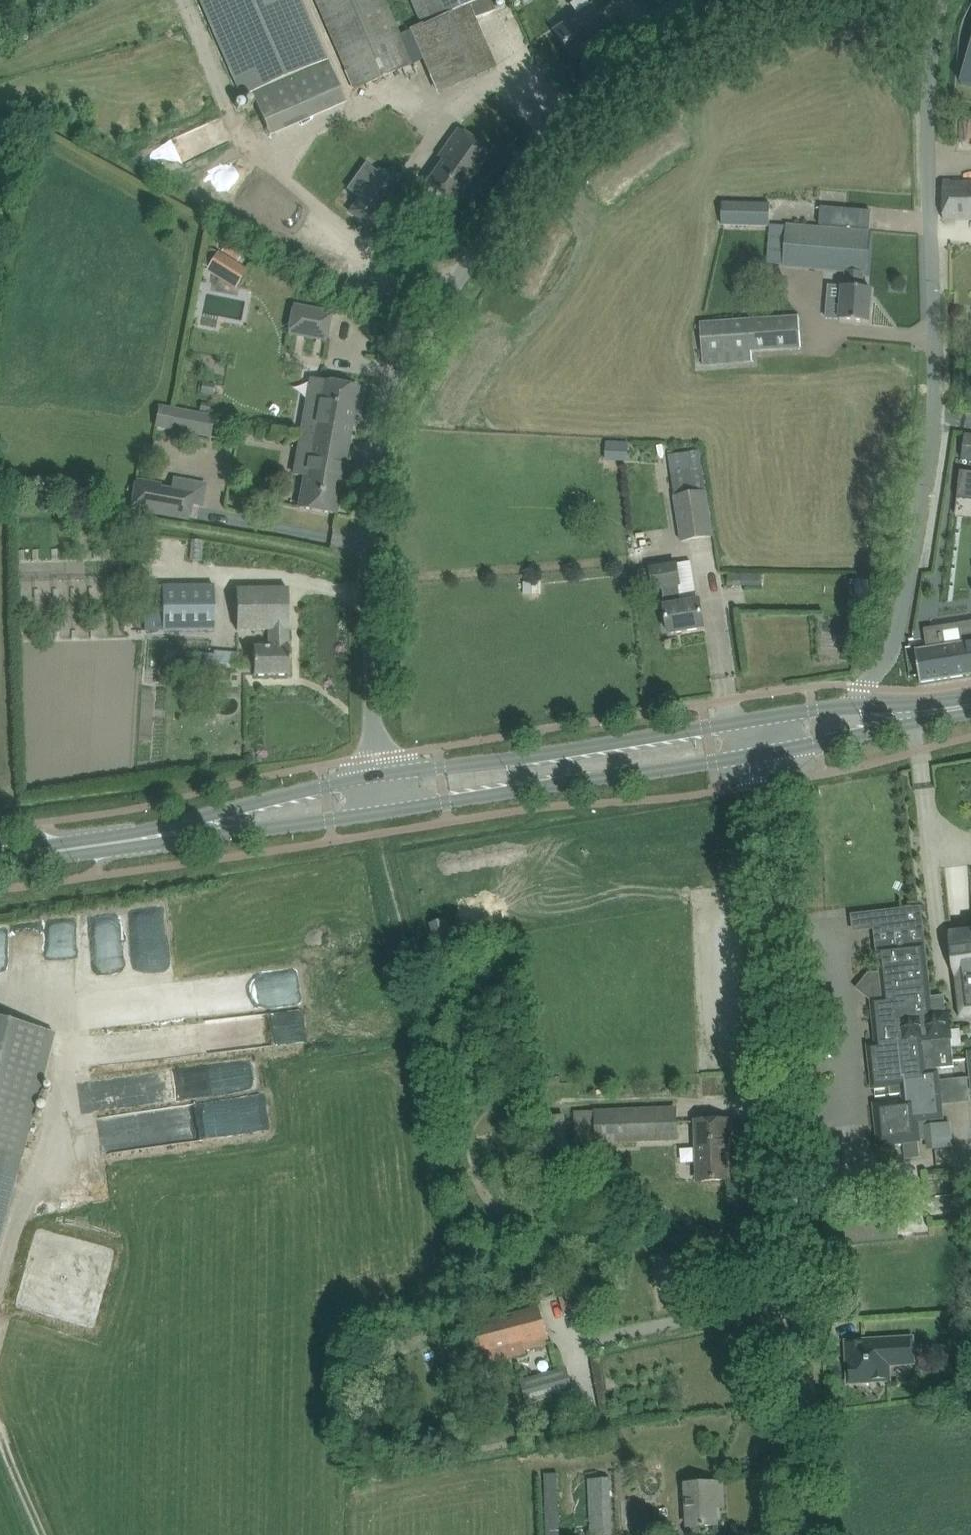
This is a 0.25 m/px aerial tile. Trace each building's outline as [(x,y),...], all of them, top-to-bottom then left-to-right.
[(252,96),(293,78),(307,110),(342,95),(328,61),(327,62),(299,0),(199,0),(242,98),(251,94),(252,96)] [(329,32),(354,89),(424,59),(439,93),(495,68),(474,21),(497,11),(492,0),(410,0),(421,26),(400,35),(384,0),(315,0),(329,32)] [(554,31),(560,40),(572,57),(609,32),(592,6),(554,31)] [(960,84),(970,87),(970,45),(960,84)] [(443,161),(437,168),(426,185),(453,204),(490,152),(458,130),(438,158),(443,161)] [(360,199),(350,212),(369,226),(400,184),(384,172),(380,170),(378,173),(360,199)] [(943,182),(944,220),(970,220),(970,182),(943,182)] [(772,226),(772,204),(722,203),(722,225),(772,226)] [(821,206),(819,225),(849,227),(869,229),(870,210),(850,209),(821,206)] [(839,320),(849,321),(868,323),(871,289),(862,288),(863,273),(867,273),(871,233),(787,226),(784,264),(846,269),(845,285),(842,285),(839,320)] [(226,241),(219,253),(235,263),(242,252),(226,241)] [(223,283),(235,264),(218,253),(206,271),(223,283)] [(295,306),(290,334),(325,340),(330,313),(295,306)] [(702,355),(754,351),(802,347),(799,316),(699,323),(702,355)] [(201,381),(199,392),(212,395),(214,384),(201,381)] [(303,429),(349,438),(358,389),(321,382),(318,404),(307,402),(303,429)] [(200,404),(199,411),(209,413),(211,404),(201,402),(200,404)] [(172,426),(212,434),(215,417),(159,406),(155,428),(171,431),(172,426)] [(349,438),(303,429),(295,474),(305,476),(299,508),(336,514),(349,438)] [(960,459),(970,461),(970,435),(964,434),(960,459)] [(628,440),(605,439),(604,459),(627,460),(628,440)] [(958,483),(970,484),(970,472),(960,471),(958,483)] [(199,507),(202,492),(172,486),(171,490),(161,489),(162,485),(136,480),(131,509),(189,520),(192,505),(199,507)] [(706,493),(674,498),(681,541),(713,536),(706,493)] [(652,566),(650,566),(653,587),(661,585),(666,614),(669,634),(704,628),(701,609),(700,600),(696,601),(681,603),(679,586),(682,585),(678,562),(652,566)] [(641,588),(653,587),(650,566),(638,568),(641,588)] [(727,573),(727,586),(739,587),(739,573),(727,573)] [(145,629),(214,629),(213,584),(145,585),(145,629)] [(254,645),(254,675),(290,675),(290,647),(288,647),(288,630),(289,630),(288,589),(238,590),(239,628),(272,628),(272,645),(254,645)] [(920,682),(970,674),(970,634),(963,635),(964,639),(952,641),(951,645),(943,647),(940,628),(926,630),(929,649),(915,651),(920,682)] [(170,653),(170,665),(212,664),(212,652),(170,653)] [(869,976),(862,984),(874,993),(875,1000),(872,1001),(874,1022),(882,1021),(886,1056),(869,1058),(873,1088),(889,1086),(890,1095),(907,1093),(908,1101),(874,1105),(879,1145),(899,1143),(903,1143),(905,1159),(920,1158),(918,1141),(927,1140),(928,1152),(954,1149),(951,1122),(943,1123),(925,1125),(925,1120),(942,1118),(941,1105),(969,1102),(966,1078),(955,1079),(938,1081),(937,1069),(954,1067),(952,1047),(961,1046),(960,1030),(950,1031),(948,1008),(944,1008),(943,1000),(930,1001),(930,997),(919,907),(874,912),(876,930),(881,975),(869,976)] [(431,924),(432,931),(437,950),(452,947),(446,921),(431,924)] [(952,942),(961,1016),(970,1015),(970,930),(956,932),(952,932),(951,932),(951,934),(952,942)] [(53,1032),(0,1018),(0,1230),(53,1032)] [(213,1067),(213,1091),(247,1090),(246,1066),(213,1067)] [(99,1150),(262,1128),(257,1094),(242,1097),(243,1105),(96,1125),(99,1150)] [(577,1144),(598,1143),(676,1140),(675,1108),(597,1111),(576,1112),(577,1144)] [(564,1117),(543,1119),(547,1163),(568,1161),(564,1117)] [(731,1139),(730,1120),(695,1122),(697,1181),(730,1180),(729,1166),(725,1166),(724,1139),(731,1139)] [(526,1355),(525,1352),(550,1344),(539,1307),(467,1329),(479,1369),(526,1355)] [(970,1328),(958,1329),(959,1342),(970,1342),(970,1328)] [(862,1384),(864,1382),(877,1381),(879,1383),(881,1381),(889,1380),(889,1379),(888,1379),(888,1364),(899,1364),(899,1355),(913,1354),(912,1339),(847,1343),(847,1356),(850,1356),(850,1362),(848,1362),(848,1366),(849,1382),(859,1382),(862,1384)] [(547,1373),(520,1380),(527,1405),(546,1400),(573,1393),(566,1368),(547,1373)] [(962,1369),(963,1380),(970,1379),(970,1368),(962,1369)] [(560,1520),(559,1473),(545,1473),(546,1520),(560,1520)] [(588,1480),(590,1534),(612,1534),(610,1479),(588,1480)] [(722,1483),(702,1484),(686,1485),(688,1527),(717,1526),(715,1498),(722,1498),(722,1483)]
